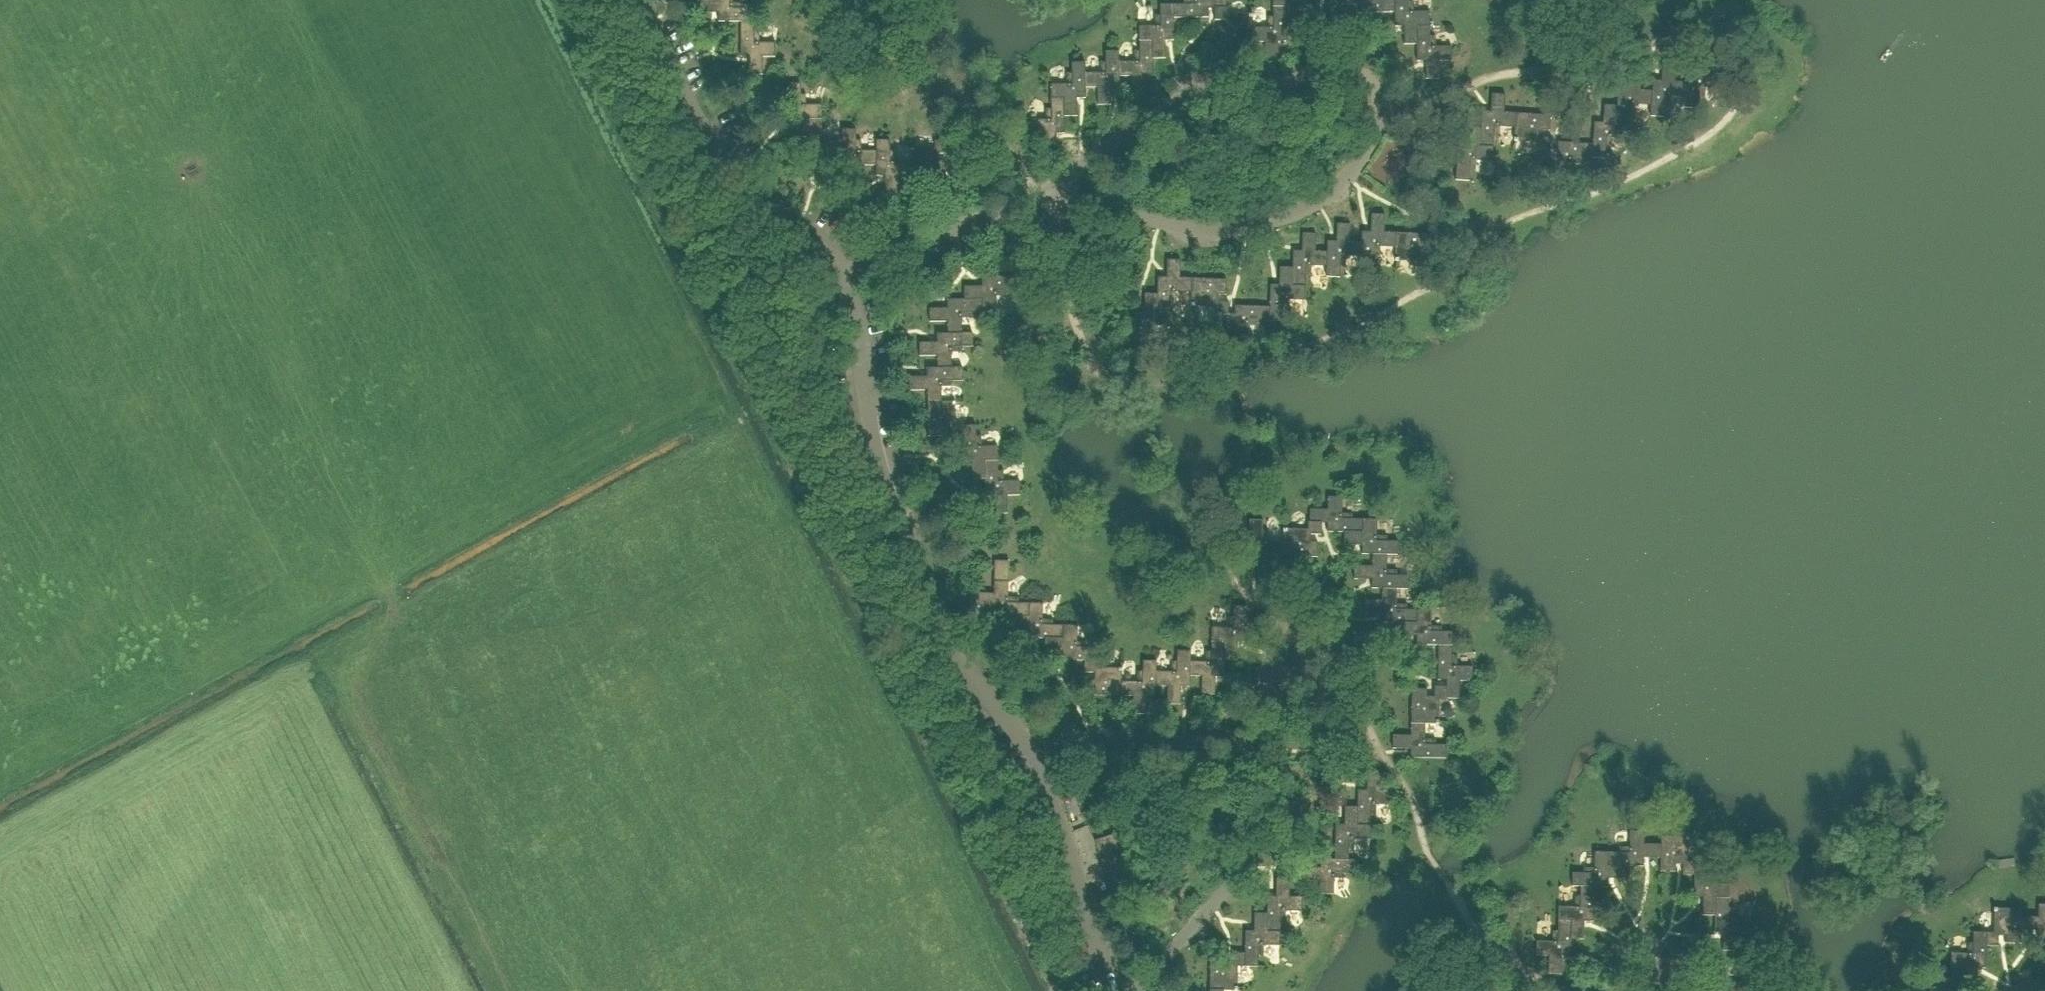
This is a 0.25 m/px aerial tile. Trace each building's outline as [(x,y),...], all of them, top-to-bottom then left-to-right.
[(700,0),(700,13),(718,13),(718,22),(740,22),(740,56),(749,57),(748,74),(762,74),(762,57),(775,57),(775,43),(759,42),(759,33),(754,33),(754,8),(742,8),(742,3),(733,3),(733,0),(688,0),(700,0)] [(1273,18),(1268,18),(1268,27),(1253,27),(1253,14),(1229,15),(1228,7),(1227,7),(1227,0),(1185,0),(1185,4),(1161,4),(1161,16),(1155,16),(1155,26),(1139,26),(1140,51),(1134,52),(1134,61),(1120,61),(1119,51),(1106,51),(1106,63),(1101,63),(1101,72),(1086,73),(1086,62),(1072,62),(1072,74),(1067,74),(1067,84),(1051,84),(1051,110),(1046,110),(1046,119),(1030,120),(1030,134),(1043,134),(1043,152),(1056,151),(1056,133),(1065,133),(1065,116),(1077,116),(1077,98),(1086,98),(1086,87),(1098,87),(1098,105),(1111,105),(1111,87),(1120,87),(1120,76),(1131,76),(1131,93),(1145,93),(1145,75),(1154,75),(1153,58),(1166,58),(1166,40),(1174,40),(1174,17),(1209,17),(1209,8),(1215,8),(1215,20),(1226,20),(1226,27),(1218,27),(1218,43),(1265,42),(1265,60),(1278,59),(1278,41),(1287,41),(1287,24),(1299,24),(1299,6),(1308,6),(1308,0),(1273,0),(1273,18)] [(1342,5),(1360,4),(1360,13),(1395,12),(1395,27),(1404,27),(1404,44),(1417,44),(1417,61),(1426,61),(1426,79),(1439,79),(1439,61),(1452,61),(1452,46),(1436,47),(1436,37),(1430,37),(1430,12),(1414,12),(1414,3),(1409,3),(1409,0),(1342,0),(1342,5)] [(1710,55),(1697,54),(1695,71),(1687,71),(1686,82),(1674,81),(1676,63),(1662,62),(1661,80),(1652,79),(1652,90),(1640,89),(1641,72),(1627,71),(1626,89),(1618,88),(1617,105),(1604,104),(1603,122),(1594,122),(1593,144),(1558,141),(1557,150),(1551,150),(1552,138),(1541,137),(1542,130),(1549,131),(1551,115),(1504,112),(1505,95),(1492,94),(1490,112),(1481,111),(1480,128),(1467,127),(1466,145),(1457,145),(1455,180),(1469,181),(1470,169),(1475,169),(1476,160),(1492,161),(1494,136),(1499,136),(1500,126),(1515,127),(1514,141),(1538,142),(1538,150),(1539,150),(1539,162),(1556,164),(1555,176),(1570,177),(1571,161),(1580,162),(1581,156),(1605,158),(1606,146),(1612,146),(1612,137),(1628,138),(1630,113),(1635,113),(1636,104),(1651,105),(1650,115),(1663,116),(1664,104),(1670,104),(1670,95),(1685,96),(1684,107),(1698,107),(1699,96),(1704,96),(1705,86),(1721,87),(1722,73),(1709,72),(1710,55)] [(802,96),(802,84),(789,84),(787,119),(796,119),(796,137),(808,137),(808,154),(817,154),(817,172),(830,172),(831,154),(842,154),(842,165),(851,165),(851,183),(864,183),(864,165),(876,165),(876,176),(885,176),(884,194),(898,194),(898,176),(945,176),(945,161),(937,161),(937,154),(948,154),(948,141),(935,141),(935,148),(910,148),(910,162),(895,162),(895,152),(890,152),(890,140),(876,140),(876,151),(861,151),(861,141),(856,141),(856,129),(843,129),(842,140),(827,140),(827,130),(822,130),(823,105),(807,105),(807,96),(802,96)] [(1384,214),(1371,214),(1370,232),(1361,232),(1361,242),(1349,242),(1350,224),(1336,223),(1336,241),(1327,241),(1326,252),(1315,251),(1316,233),(1302,233),(1301,251),(1293,250),(1292,268),(1279,267),(1278,285),(1270,285),(1269,307),(1234,305),(1234,314),(1228,314),(1228,302),(1217,302),(1218,295),(1225,295),(1226,279),(1180,278),(1180,260),(1167,259),(1166,277),(1157,277),(1156,294),(1144,293),(1143,311),(1134,311),(1133,347),(1146,347),(1147,335),(1152,336),(1153,326),(1169,327),(1170,301),(1175,302),(1176,292),(1191,293),(1190,306),(1214,307),(1214,314),(1216,314),(1215,327),(1233,328),(1232,340),(1247,341),(1248,325),(1257,325),(1257,320),(1282,321),(1282,309),(1288,309),(1288,300),(1304,300),(1305,275),(1310,275),(1311,266),(1326,266),(1325,277),(1339,277),(1340,265),(1345,266),(1345,256),(1360,257),(1360,267),(1373,268),(1374,256),(1379,256),(1380,247),(1395,247),(1394,261),(1419,262),(1418,269),(1432,270),(1433,257),(1422,256),(1422,249),(1430,250),(1430,234),(1384,232),(1384,214)] [(1018,291),(1018,277),(982,277),(982,286),(964,286),(964,299),(947,299),(947,308),(930,308),(930,322),(947,322),(947,333),(937,333),(937,342),(919,342),(919,356),(937,356),(937,368),(927,368),(927,376),(909,377),(909,390),(927,390),(927,436),(943,436),(943,429),(950,428),(950,439),(962,439),(962,461),(970,461),(971,479),(983,479),(984,496),(992,496),(992,514),(1006,513),(1006,496),(1018,495),(1018,481),(1002,481),(1002,472),(997,472),(997,446),(981,447),(980,437),(975,437),(975,425),(955,426),(955,401),(941,402),(941,387),(951,386),(950,381),(962,381),(962,367),(952,367),(951,352),(961,352),(961,347),(973,347),(972,333),(962,333),(962,318),(971,318),(971,313),(997,312),(996,296),(1006,296),(1006,291),(1018,291)] [(1342,497),(1328,496),(1327,509),(1310,509),(1309,521),(1308,521),(1307,529),(1283,528),(1283,541),(1268,541),(1268,531),(1263,531),(1263,519),(1249,519),(1249,555),(1257,555),(1257,573),(1270,573),(1271,555),(1317,557),(1318,541),(1310,541),(1310,534),(1321,534),(1321,523),(1327,523),(1327,531),(1344,532),(1344,544),(1362,545),(1361,554),(1372,554),(1372,566),(1354,565),(1354,579),(1372,579),(1371,588),(1382,588),(1382,600),(1364,599),(1364,613),(1382,613),(1381,622),(1398,623),(1398,635),(1416,636),(1416,644),(1438,645),(1437,680),(1446,680),(1446,686),(1434,686),(1434,697),(1426,696),(1427,689),(1411,688),(1410,735),(1392,734),(1392,748),(1410,748),(1410,757),(1446,758),(1446,744),(1434,744),(1434,739),(1425,738),(1425,723),(1438,724),(1439,699),(1446,700),(1446,698),(1459,698),(1459,681),(1472,681),(1472,666),(1456,666),(1457,656),(1451,656),(1452,632),(1440,631),(1440,626),(1431,626),(1431,610),(1406,609),(1406,604),(1396,604),(1397,589),(1407,589),(1408,575),(1396,575),(1396,570),(1386,569),(1387,554),(1397,555),(1398,541),(1386,541),(1386,535),(1376,535),(1377,519),(1351,518),(1351,513),(1342,513),(1342,497)] [(1009,561),(995,561),(994,593),(976,593),(976,606),(993,607),(993,616),(1010,616),(1010,629),(1028,629),(1028,638),(1045,638),(1044,651),(1062,651),(1062,660),(1084,661),(1084,672),(1095,673),(1094,680),(1087,679),(1086,695),(1133,696),(1132,714),(1146,714),(1147,696),(1155,697),(1156,686),(1167,686),(1167,704),(1180,704),(1181,686),(1190,687),(1190,676),(1202,676),(1201,694),(1215,694),(1215,677),(1224,677),(1224,660),(1237,660),(1237,642),(1246,643),(1247,607),(1233,607),(1233,619),(1228,618),(1228,628),(1212,627),(1211,653),(1206,653),(1205,662),(1190,662),(1191,651),(1177,651),(1177,662),(1171,662),(1171,672),(1156,671),(1156,661),(1143,660),(1142,672),(1137,672),(1137,682),(1122,681),(1122,668),(1098,667),(1098,647),(1086,647),(1086,642),(1077,641),(1077,625),(1052,625),(1052,619),(1042,619),(1043,603),(1017,603),(1018,597),(1008,597),(1009,561)] [(1382,773),(1368,772),(1368,790),(1359,790),(1358,807),(1346,806),(1345,824),(1336,824),(1335,858),(1320,858),(1320,866),(1302,866),(1301,878),(1320,879),(1320,893),(1333,893),(1334,877),(1343,878),(1344,873),(1356,873),(1356,859),(1348,859),(1349,848),(1354,848),(1354,839),(1370,840),(1372,814),(1377,814),(1377,805),(1393,805),(1394,791),(1381,790),(1382,773)] [(1643,832),(1629,831),(1628,847),(1619,847),(1619,852),(1593,852),(1593,868),(1584,868),(1584,873),(1572,873),(1571,887),(1579,887),(1579,898),(1574,898),(1574,907),(1558,907),(1557,932),(1552,932),(1552,942),(1536,942),(1536,956),(1548,956),(1548,974),(1562,974),(1562,956),(1571,956),(1571,939),(1584,939),(1584,921),(1593,922),(1593,887),(1607,887),(1607,878),(1625,879),(1626,866),(1643,866),(1643,858),(1660,858),(1660,871),(1675,871),(1675,864),(1682,864),(1682,875),(1694,875),(1694,897),(1702,897),(1702,915),(1715,915),(1714,932),(1723,932),(1723,950),(1736,950),(1737,933),(1749,933),(1750,918),(1734,918),(1734,909),(1728,909),(1729,883),(1713,883),(1713,873),(1708,873),(1708,861),(1688,861),(1688,837),(1660,836),(1660,844),(1643,844),(1643,832)] [(1277,879),(1277,897),(1268,897),(1268,914),(1255,914),(1254,931),(1246,931),(1245,953),(1233,953),(1233,964),(1226,964),(1226,956),(1211,955),(1209,990),(1224,990),(1237,990),(1238,967),(1258,967),(1259,955),(1264,955),(1264,946),(1280,946),(1281,921),(1286,921),(1287,912),(1303,912),(1303,898),(1290,897),(1291,880),(1277,879)] [(2038,904),(2038,917),(2021,916),(2022,908),(1994,908),(1993,932),(1973,932),(1973,944),(1967,943),(1967,953),(1951,953),(1950,978),(1945,978),(1945,987),(1929,987),(1929,990),(1964,990),(1964,985),(1976,985),(1977,968),(1986,968),(1986,946),(1998,946),(1998,935),(2005,935),(2005,943),(2020,943),(2021,930),(2038,930),(2037,939),(2044,939),(2044,904),(2038,904)]
